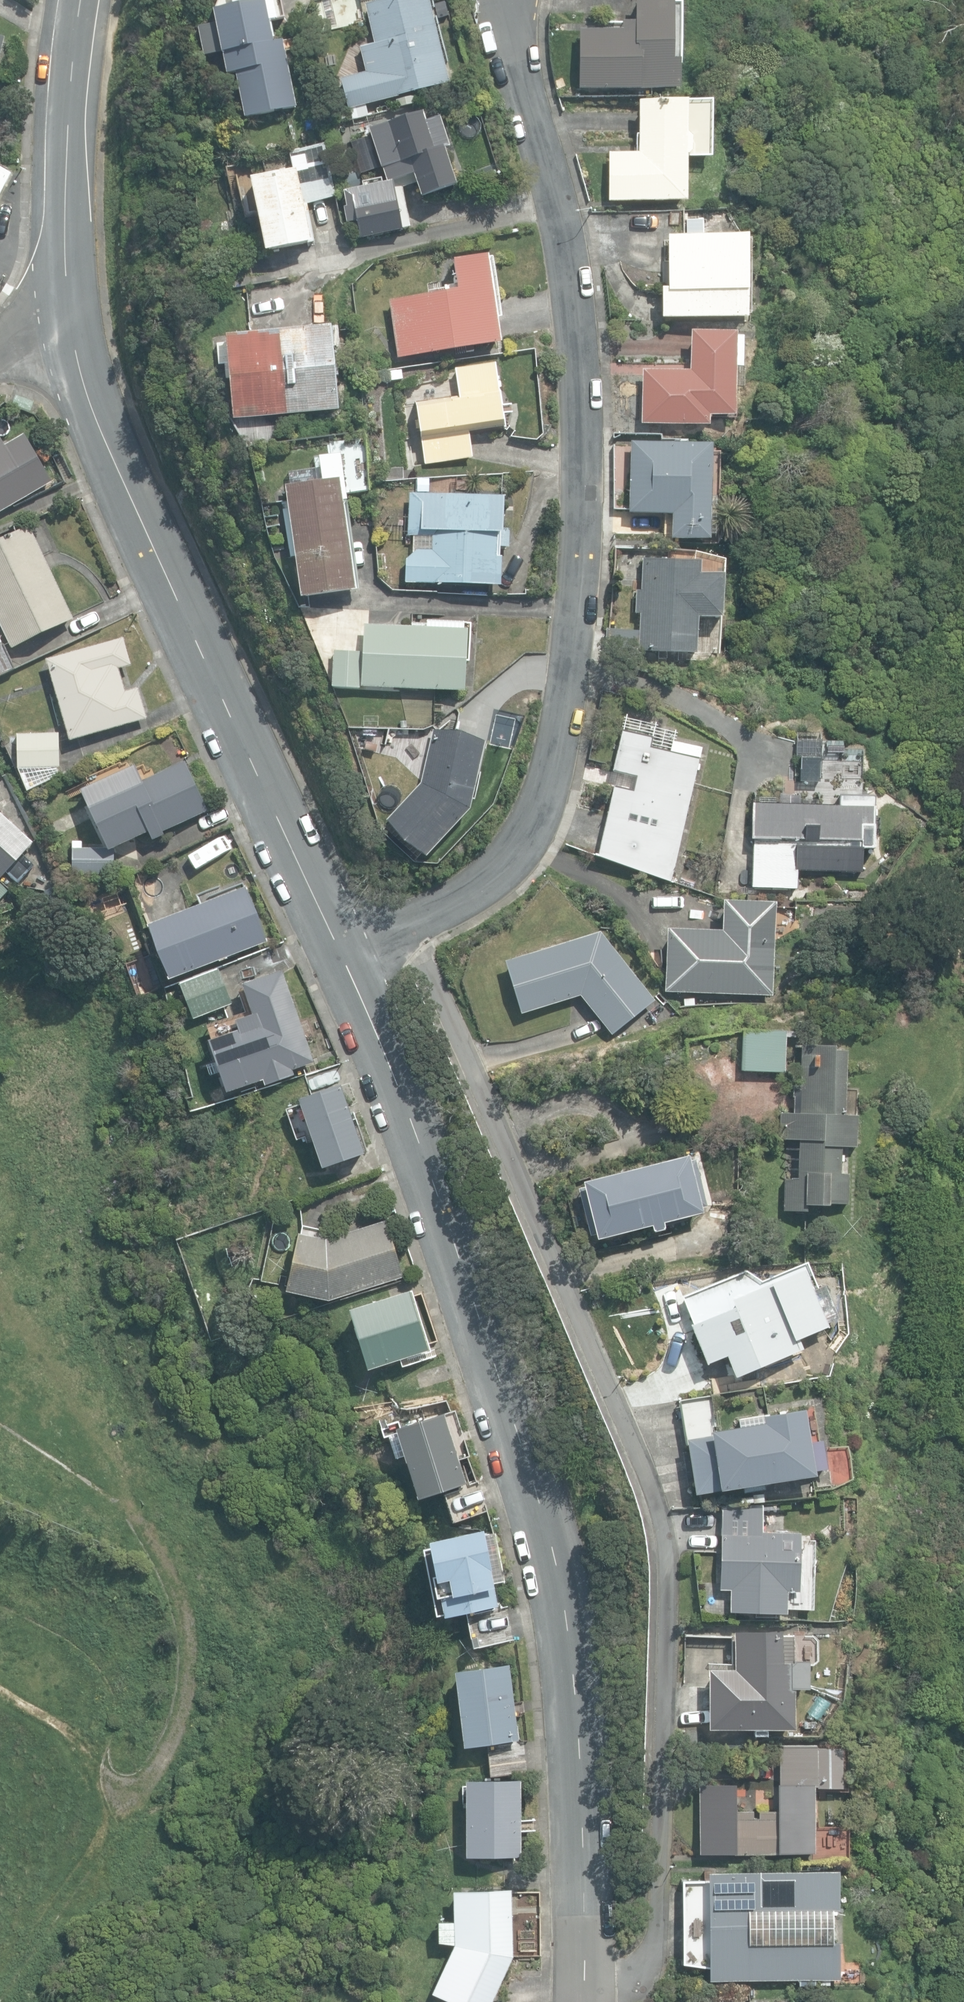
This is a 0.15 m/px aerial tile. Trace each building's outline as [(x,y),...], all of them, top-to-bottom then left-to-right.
[(245,117),(296,107),(283,41),(274,42),(265,0),(264,0),(213,10),(215,23),(221,51),(226,74),(236,73),(245,117)] [(322,32),(364,22),(359,0),(318,0),(314,1),(322,32)] [(348,108),(449,84),(429,0),(389,0),(365,6),(374,43),(360,47),(367,72),(341,79),(348,108)] [(679,91),(680,61),(674,61),(675,0),(635,0),(635,22),(622,22),(622,31),(579,30),(578,89),(679,91)] [(198,26),(204,55),(221,51),(215,23),(198,26)] [(386,110),(389,122),(420,113),(415,94),(395,99),(397,107),(386,110)] [(609,201),(687,202),(687,157),(692,153),(692,138),(687,133),(687,102),(639,101),(639,152),(609,152),(609,201)] [(355,221),(360,237),(409,228),(404,195),(411,184),(417,183),(421,197),(455,186),(443,149),(448,148),(439,118),(425,123),(422,114),(420,114),(370,130),(387,183),(344,191),(346,207),(344,207),(347,223),(355,221)] [(250,181),(266,252),(314,241),(306,205),(335,197),(322,143),(291,152),(295,171),(250,181)] [(12,173),(0,167),(0,197),(12,173)] [(662,318),(747,318),(747,236),(667,236),(667,287),(662,287),(662,318)] [(389,300),(398,358),(501,342),(488,256),(453,261),(457,290),(389,300)] [(280,330),(288,414),(339,409),(331,325),(280,330)] [(234,418),(288,414),(280,330),(226,335),(234,418)] [(641,423),(709,424),(709,415),(735,416),(736,367),(742,367),(742,337),(736,337),(736,332),(691,331),(690,370),(642,369),(641,423)] [(415,405),(424,464),(472,458),(469,431),(503,426),(495,364),(455,369),(459,399),(415,405)] [(390,381),(404,379),(402,369),(389,371),(390,381)] [(12,403),(30,410),(33,401),(16,394),(12,403)] [(53,482),(25,433),(5,445),(1,438),(0,438),(0,512),(53,482)] [(671,538),(709,539),(709,535),(715,535),(716,497),(710,497),(712,444),(631,441),(629,513),(671,514),(671,538)] [(286,485),(301,597),(355,590),(343,500),(347,500),(340,453),(318,456),(321,480),(286,485)] [(404,581),(500,586),(502,547),(509,547),(510,529),(501,528),(503,497),(410,493),(408,534),(432,535),(431,550),(417,549),(405,559),(404,581)] [(12,648),(73,619),(29,525),(0,539),(0,622),(12,648)] [(605,655),(638,657),(638,650),(696,653),(697,617),(721,618),(723,575),(700,574),(700,560),(643,558),(642,590),(636,590),(635,614),(640,614),(639,630),(607,629),(605,655)] [(361,686),(464,691),(465,660),(470,660),(471,624),(427,622),(426,626),(364,624),(363,651),(334,650),(332,686),(361,688),(361,686)] [(47,659),(70,739),(147,717),(139,687),(125,691),(119,668),(131,665),(123,637),(47,659)] [(14,669),(0,638),(0,675),(14,669)] [(386,819),(426,856),(470,809),(485,742),(433,729),(420,782),(386,819)] [(598,854),(672,880),(701,748),(673,741),(671,751),(652,746),(654,737),(623,730),(614,771),(636,776),(633,790),(613,785),(598,854)] [(17,734),(18,767),(59,766),(59,733),(17,734)] [(797,756),(821,757),(821,739),(797,739),(797,756)] [(86,801),(108,850),(148,831),(151,837),(207,811),(184,761),(135,784),(132,779),(86,801)] [(751,885),(796,886),(796,871),(863,873),(863,848),(874,849),(875,795),(839,794),(839,803),(753,801),(751,885)] [(33,841),(0,812),(0,878),(33,841)] [(72,873),(114,874),(114,850),(82,850),(82,842),(72,841),(72,873)] [(8,890),(0,882),(0,899),(8,890)] [(148,924),(169,978),(266,940),(245,886),(148,924)] [(795,898),(808,898),(807,887),(795,887),(795,898)] [(664,991),(772,995),(774,946),(799,931),(800,907),(775,906),(775,902),(722,900),(721,930),(666,928),(664,991)] [(580,995),(611,1034),(654,1000),(600,931),(505,960),(521,1013),(580,995)] [(180,984),(194,1019),(232,1004),(218,969),(180,984)] [(208,1040),(226,1091),(262,1078),(264,1085),(294,1075),(292,1069),(314,1061),(282,970),(242,984),(252,1014),(235,1020),(238,1030),(208,1040)] [(743,1071),(784,1072),(785,1032),(744,1031),(743,1071)] [(783,1210),(805,1211),(805,1205),(830,1205),(830,1203),(845,1203),(846,1175),(840,1175),(841,1146),(854,1146),(854,1115),(846,1115),(847,1051),(836,1050),(836,1047),(802,1046),(801,1086),(793,1086),(793,1097),(795,1097),(794,1114),(781,1114),(780,1139),(799,1140),(798,1179),(784,1179),(783,1210)] [(299,1100),(322,1168),(363,1154),(339,1086),(299,1100)] [(209,1091),(213,1103),(225,1099),(221,1087),(209,1091)] [(690,1160),(689,1155),(584,1183),(585,1187),(579,1189),(590,1236),(597,1234),(598,1239),(652,1224),(654,1232),(665,1229),(663,1221),(704,1211),(703,1208),(708,1206),(695,1158),(690,1160)] [(286,1290),(329,1300),(403,1275),(385,1220),(326,1240),(299,1234),(286,1290)] [(725,1356),(735,1378),(803,1348),(799,1338),(829,1326),(827,1323),(838,1318),(824,1285),(813,1289),(803,1268),(764,1285),(762,1280),(745,1270),(683,1296),(695,1322),(689,1325),(706,1364),(725,1356)] [(349,1310),(367,1368),(427,1349),(409,1291),(349,1310)] [(718,1431),(712,1396),(679,1402),(695,1494),(815,1473),(815,1470),(828,1468),(823,1440),(810,1442),(804,1408),(763,1415),(764,1417),(739,1421),(740,1428),(718,1431)] [(406,1455),(418,1496),(465,1482),(445,1414),(396,1428),(397,1431),(388,1434),(395,1458),(406,1455)] [(730,1610),(787,1613),(787,1590),(799,1591),(800,1531),(762,1530),(763,1505),(723,1507),(719,1588),(730,1589),(730,1610)] [(491,1639),(484,1608),(497,1605),(482,1534),(431,1545),(445,1616),(465,1612),(472,1643),(491,1639)] [(806,1614),(819,1615),(820,1608),(807,1606),(806,1614)] [(794,1635),(794,1634),(783,1634),(783,1631),(734,1632),(734,1669),(708,1669),(709,1728),(793,1727),(793,1688),(808,1688),(809,1664),(812,1664),(817,1660),(817,1639),(812,1635),(794,1635)] [(455,1670),(464,1746),(518,1739),(508,1663),(455,1670)] [(699,1785),(699,1853),(814,1852),(814,1786),(842,1786),(841,1747),(816,1747),(816,1745),(777,1745),(777,1811),(758,1811),(758,1818),(736,1818),(736,1784),(699,1785)] [(466,1854),(520,1855),(521,1779),(467,1779),(466,1854)] [(709,1871),(709,1979),(840,1978),(839,1940),(829,1940),(832,1937),(835,1931),(834,1919),(831,1913),(829,1910),(840,1910),(839,1870),(709,1871)] [(455,2001),(491,2001),(512,1955),(512,1888),(453,1889),(453,1922),(440,1922),(440,1941),(453,1942),(453,1948),(433,1992),(455,2001)]
